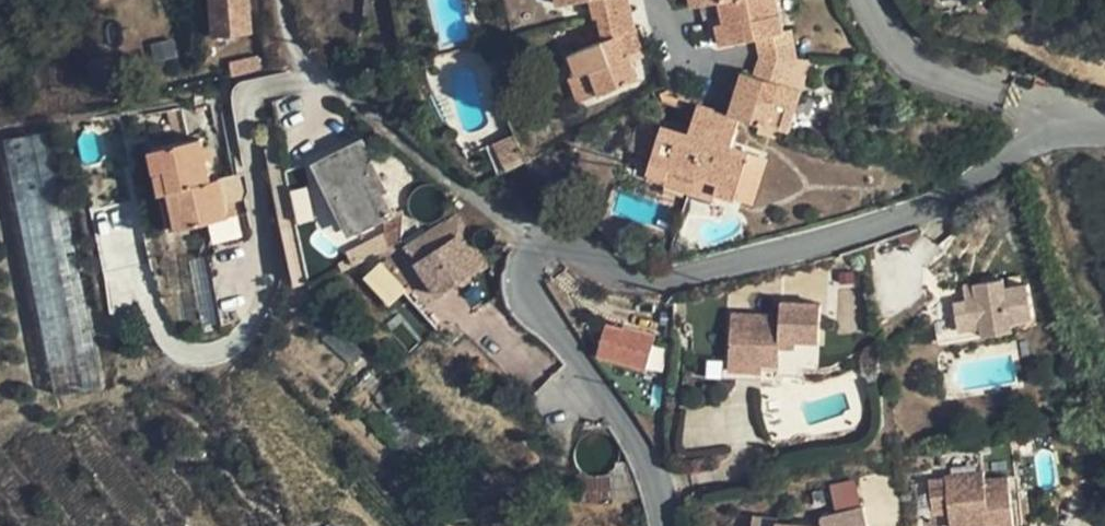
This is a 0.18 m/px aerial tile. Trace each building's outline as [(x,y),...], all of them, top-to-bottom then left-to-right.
[(208,36),(247,36),(246,0),(208,0),(208,36)] [(594,17),(599,16),(631,9),(629,0),(591,0),(594,17)] [(725,23),(731,21),(736,42),(755,39),(758,55),(798,57),(791,30),(783,31),(779,12),(769,14),(766,0),(720,0),(725,23)] [(769,14),(779,12),(776,0),(766,0),(769,14)] [(631,9),(599,16),(603,39),(571,53),(579,72),(589,96),(639,77),(629,54),(642,47),(635,27),(631,9)] [(722,44),(736,42),(731,21),(725,23),(717,24),(722,44)] [(781,128),(794,87),(788,85),(798,57),(758,55),(752,73),(744,70),(731,112),(741,115),(781,128)] [(578,100),(589,96),(579,72),(569,77),(578,100)] [(803,89),(794,87),(781,128),(790,130),(803,89)] [(698,102),(689,132),(706,137),(715,107),(698,102)] [(731,112),(715,107),(706,137),(732,145),(741,115),(731,112)] [(629,148),(652,155),(660,130),(637,123),(629,148)] [(660,130),(652,155),(647,171),(666,177),(664,185),(690,193),(692,185),(706,137),(689,132),(662,123),(660,130)] [(52,127),(8,136),(56,392),(101,383),(52,127)] [(155,144),(159,168),(168,168),(178,227),(226,220),(220,179),(209,179),(202,137),(155,144)] [(692,185),(716,192),(735,198),(750,151),(732,145),(706,137),(692,185)] [(320,158),(345,210),(353,207),(363,227),(395,212),(386,194),(390,191),(364,138),(320,158)] [(168,229),(178,227),(168,168),(159,168),(168,229)] [(645,179),(664,185),(666,177),(647,171),(645,179)] [(714,200),(716,192),(692,185),(690,193),(714,200)] [(279,213),(296,209),(291,188),(274,191),(279,213)] [(355,230),(363,227),(353,207),(345,210),(355,230)] [(382,262),(367,272),(391,301),(404,290),(408,292),(426,277),(438,294),(481,267),(458,232),(437,244),(432,234),(409,248),(410,251),(388,268),(382,262)] [(173,328),(216,321),(206,258),(162,265),(173,328)] [(1036,316),(1030,284),(1007,288),(1005,279),(965,287),(968,301),(969,309),(957,311),(959,322),(947,324),(939,334),(941,344),(962,340),(960,330),(1012,320),(1036,316)] [(793,337),(817,338),(819,302),(779,300),(778,314),(729,312),(728,354),(761,356),(761,351),(778,352),(778,346),(778,337),(793,337)] [(969,309),(968,301),(955,303),(957,311),(969,309)] [(1012,320),(960,330),(962,340),(1014,330),(1012,320)] [(624,324),(622,327),(606,323),(597,353),(647,367),(656,333),(624,324)] [(793,346),(793,337),(778,337),(778,346),(793,346)] [(761,356),(728,354),(727,367),(760,368),(761,361),(777,362),(778,352),(761,351),(761,356)] [(613,474),(588,474),(579,474),(579,499),(644,498),(637,475),(629,459),(623,459),(613,465),(613,474)] [(1011,480),(987,483),(986,475),(947,478),(947,482),(931,483),(934,515),(950,514),(952,525),(1015,525),(1011,480)] [(859,476),(834,482),(840,505),(864,499),(859,476)] [(868,509),(825,518),(824,525),(872,525),(868,509)] [(782,521),(783,518),(757,514),(756,525),(815,525),(782,521)]
